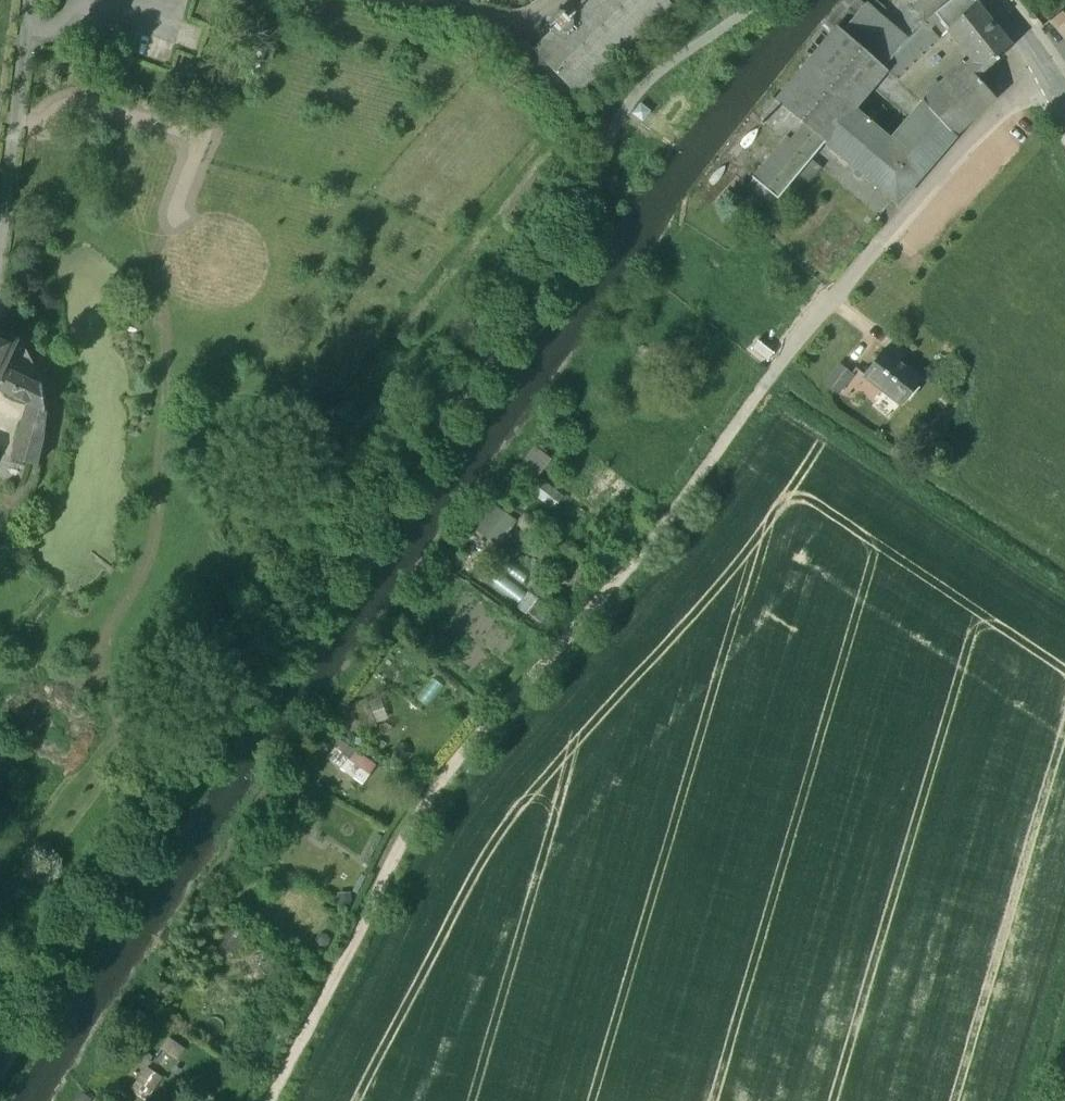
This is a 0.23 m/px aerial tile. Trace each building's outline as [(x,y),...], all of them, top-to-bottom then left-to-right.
[(528,43),(544,74),(550,69),(577,97),(672,6),(668,2),(667,0),(579,0),(528,43)] [(865,5),(839,5),(822,25),(837,38),(816,63),(811,59),(776,100),(772,97),(763,109),(766,112),(762,118),(768,123),(787,137),(753,178),(754,179),(746,188),(769,208),(777,198),(778,199),(799,174),(811,159),(825,142),(898,204),(956,136),(924,102),(891,140),(854,109),(886,71),(897,80),(949,32),(977,1),(975,0),(952,0),(935,13),(907,41),(865,5)] [(977,1),(949,32),(972,60),(978,78),(1013,47),(977,1)] [(1051,22),(1064,39),(1064,10),(1051,22)] [(528,43),(513,51),(529,82),(544,74),(528,43)] [(965,64),(924,102),(956,136),(996,99),(978,78),(972,60),(966,65),(965,64)] [(768,123),(762,118),(758,123),(764,128),(768,123)] [(811,159),(799,174),(809,183),(821,168),(811,159)] [(26,404),(13,458),(35,463),(41,441),(45,413),(41,386),(4,369),(10,356),(16,344),(17,342),(0,334),(0,392),(26,404)] [(23,348),(16,344),(10,356),(17,360),(23,348)] [(922,379),(884,349),(864,376),(902,405),(922,379)] [(841,365),(826,383),(838,393),(853,374),(841,365)] [(535,486),(555,461),(539,448),(519,472),(535,486)] [(554,511),(565,498),(543,479),(531,492),(554,511)] [(504,541),(517,521),(498,509),(485,529),(504,541)] [(379,725),(369,702),(348,710),(358,734),(379,725)] [(366,784),(378,767),(360,753),(357,756),(349,767),(347,770),(366,784)] [(318,906),(306,899),(298,914),(309,921),(318,906)] [(213,947),(237,962),(252,937),(228,923),(213,947)] [(127,1098),(132,1100),(149,1100),(167,1076),(151,1065),(127,1098)]
